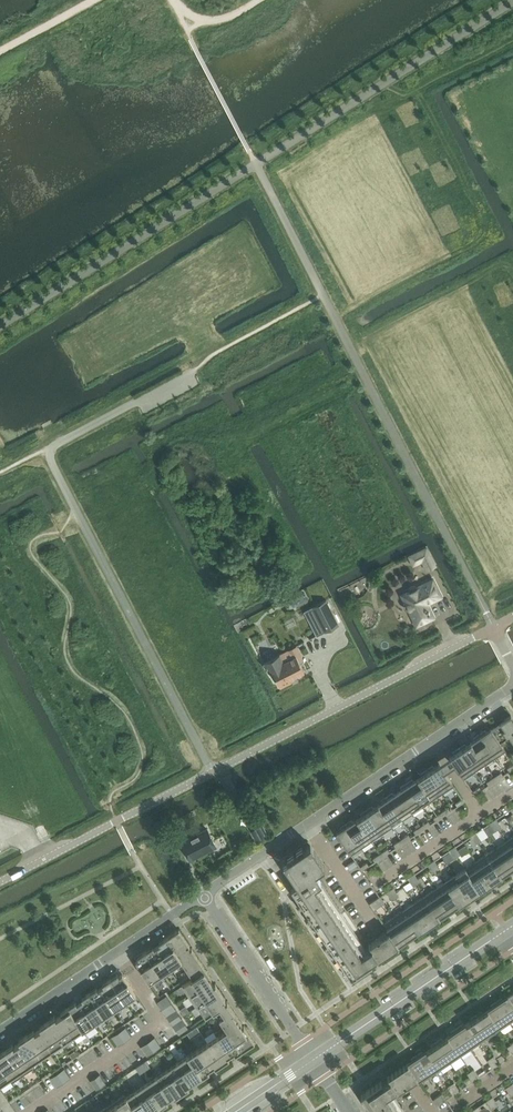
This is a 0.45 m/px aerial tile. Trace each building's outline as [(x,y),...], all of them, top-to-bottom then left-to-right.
[(407,555),(413,566),(422,562),(426,571),(438,565),(427,545),(407,555)] [(405,602),(404,604),(404,606),(405,608),(406,610),(408,610),(411,609),(417,624),(432,616),(426,604),(427,602),(440,596),(433,581),(418,588),(417,586),(415,585),(413,585),(411,586),(409,588),(409,590),(410,592),(409,592),(409,593),(407,600),(406,601),(405,602)] [(326,600),(313,606),(325,631),(338,624),(326,600)] [(297,648),(284,655),(283,653),(265,662),(269,670),(271,669),(280,687),(290,682),(292,681),(291,679),(305,671),(298,658),(302,656),(297,648)] [(511,715),(491,729),(500,743),(501,742),(501,743),(510,737),(512,742),(512,717),(511,715)] [(501,743),(501,742),(500,743),(491,729),(487,732),(486,731),(480,734),(496,758),(506,751),(501,743)] [(496,758),(480,734),(475,738),(475,739),(471,742),(486,764),(496,758)] [(486,764),(471,742),(466,745),(466,744),(460,748),(475,771),(486,764)] [(464,779),(475,771),(460,748),(454,752),(455,753),(450,757),(464,779)] [(428,770),(443,793),(454,785),(440,763),(434,767),(434,766),(428,770)] [(440,763),(454,785),(455,785),(440,763)] [(418,778),(433,800),(443,793),(428,770),(422,774),(423,775),(418,778)] [(494,777),(496,780),(504,775),(502,772),(494,777)] [(496,780),(494,777),(487,782),(489,785),(496,780)] [(407,783),(423,807),(433,800),(418,778),(414,780),(414,779),(407,783)] [(398,791),(413,813),(423,807),(407,783),(402,787),(403,788),(398,791)] [(473,791),(475,795),(482,790),(480,786),(473,791)] [(388,797),(403,820),(413,813),(398,791),(394,794),(393,793),(388,797)] [(378,805),(393,827),(403,820),(388,797),(382,801),(383,802),(378,805)] [(456,803),(458,806),(465,801),(463,798),(456,803)] [(367,811),(383,834),(393,827),(378,805),(374,808),(373,807),(367,811)] [(441,812),(444,816),(451,811),(449,808),(441,812)] [(357,819),(372,841),(383,834),(367,811),(361,814),(362,816),(357,819)] [(444,816),(441,812),(434,817),(436,821),(444,816)] [(493,820),(499,829),(502,826),(496,818),(493,820)] [(347,824),(362,847),(372,841),(357,819),(353,822),(352,821),(347,824)] [(499,829),(493,820),(490,823),(495,831),(499,829)] [(421,826),(424,829),(431,824),(429,821),(421,826)] [(352,855),(362,847),(347,824),(341,828),(342,829),(337,832),(352,855)] [(424,829),(421,826),(414,831),(416,834),(424,829)] [(208,828),(182,841),(191,859),(217,845),(208,828)] [(473,834),(479,842),(482,840),(477,832),(473,834)] [(402,839),(404,842),(411,838),(409,834),(402,839)] [(479,842),(473,834),(470,836),(475,844),(479,842)] [(404,842),(402,839),(394,844),(397,847),(404,842)] [(512,869),(512,868),(512,850),(507,841),(497,848),(512,869)] [(372,963),(371,961),(365,952),(337,910),(340,908),(322,881),(316,872),(325,866),(311,844),(283,862),(297,883),(292,887),(352,977),(372,963)] [(452,848),(458,856),(461,854),(456,846),(452,848)] [(381,853),(383,857),(390,852),(388,848),(381,853)] [(458,856),(452,848),(449,850),(455,858),(458,856)] [(487,854),(502,876),(512,869),(497,848),(487,854)] [(383,857),(381,853),(374,858),(376,861),(383,857)] [(502,876),(487,854),(476,861),(491,883),(502,876)] [(431,862),(437,870),(440,868),(435,860),(431,862)] [(491,883),(476,861),(466,868),(481,890),(491,883)] [(360,867),(362,870),(370,866),(367,862),(360,867)] [(437,870),(431,862),(428,864),(434,872),(437,870)] [(481,890),(466,868),(455,875),(470,897),(481,890)] [(411,875),(417,884),(420,881),(415,873),(411,875)] [(417,884),(411,875),(408,878),(414,886),(417,884)] [(470,897),(455,875),(445,882),(460,904),(470,897)] [(460,904),(445,882),(435,889),(450,911),(460,904)] [(390,890),(396,898),(399,895),(394,887),(390,890)] [(450,911),(435,889),(425,896),(440,918),(450,911)] [(396,898),(390,890),(387,892),(393,900),(396,898)] [(380,896),(370,903),(374,910),(385,903),(381,896),(380,896)] [(440,918),(425,896),(415,903),(429,925),(440,918)] [(429,925),(415,903),(404,910),(419,932),(429,925)] [(419,932),(404,910),(394,917),(409,939),(419,932)] [(409,939),(394,917),(384,924),(389,931),(399,945),(409,939)] [(181,960),(193,978),(207,969),(192,948),(190,949),(188,946),(190,945),(179,929),(167,937),(182,959),(181,960)] [(371,948),(365,952),(371,961),(377,956),(379,959),(399,945),(389,931),(369,945),(371,948)] [(171,966),(181,960),(182,959),(167,937),(159,942),(160,944),(158,946),(171,966)] [(161,973),(171,966),(158,946),(155,948),(153,946),(146,951),(161,973)] [(163,977),(161,973),(146,951),(138,956),(139,958),(136,961),(152,984),(163,977)] [(182,985),(189,996),(212,981),(210,978),(212,977),(207,969),(193,978),(182,985)] [(118,974),(110,979),(125,1001),(136,993),(123,973),(119,975),(118,974)] [(104,986),(101,987),(115,1008),(125,1001),(110,979),(103,984),(104,986)] [(197,1007),(199,1006),(199,1005),(221,990),(216,983),(214,984),(212,981),(189,996),(197,1007)] [(97,988),(89,993),(104,1015),(115,1008),(101,987),(98,989),(97,988)] [(206,1017),(215,1011),(215,1010),(226,1002),(224,999),(226,998),(221,990),(199,1005),(199,1006),(206,1017)] [(83,1000),(80,1002),(94,1022),(104,1015),(89,993),(82,998),(83,1000)] [(511,1022),(512,1021),(512,1003),(508,996),(503,999),(502,998),(497,1002),(511,1022)] [(215,1011),(225,1025),(226,1025),(243,1050),(255,1042),(244,1025),(242,1027),(241,1024),(242,1023),(227,1000),(226,1002),(215,1010),(215,1011)] [(76,1002),(69,1007),(85,1031),(85,1032),(85,1033),(97,1025),(94,1022),(80,1002),(77,1004),(76,1002)] [(488,1010),(501,1029),(511,1022),(497,1002),(492,1005),(492,1006),(488,1010)] [(62,1014),(59,1016),(75,1038),(85,1032),(85,1031),(69,1007),(61,1012),(62,1014)] [(477,1015),(491,1036),(501,1029),(488,1010),(483,1013),(482,1012),(477,1015)] [(468,1023),(481,1042),(491,1036),(477,1015),(472,1019),(472,1020),(468,1023)] [(55,1016),(48,1021),(62,1043),(63,1043),(64,1045),(75,1038),(59,1016),(56,1018),(55,1016)] [(41,1028),(38,1030),(52,1050),(62,1043),(48,1021),(40,1026),(41,1028)] [(457,1028),(471,1049),(481,1042),(468,1023),(463,1026),(462,1025),(457,1028)] [(215,1032),(217,1035),(218,1035),(231,1055),(234,1053),(236,1055),(243,1050),(226,1025),(225,1025),(215,1032)] [(448,1036),(461,1056),(471,1049),(457,1028),(452,1032),(453,1033),(448,1036)] [(34,1030),(27,1035),(41,1057),(52,1050),(38,1030),(35,1032),(34,1030)] [(20,1042),(17,1044),(31,1064),(41,1057),(27,1035),(19,1040),(20,1042)] [(217,1035),(208,1041),(223,1064),(230,1059),(228,1057),(231,1055),(218,1035),(217,1035)] [(437,1042),(451,1062),(461,1056),(448,1036),(443,1039),(443,1038),(437,1042)] [(208,1041),(198,1048),(212,1068),(214,1066),(216,1068),(223,1064),(208,1041)] [(428,1050),(441,1069),(451,1062),(437,1042),(432,1045),(433,1046),(428,1050)] [(13,1044),(6,1049),(20,1071),(31,1064),(17,1044),(14,1046),(13,1044)] [(198,1048),(188,1055),(203,1077),(210,1072),(209,1070),(212,1068),(198,1048)] [(10,1078),(20,1071),(6,1049),(0,1053),(0,1063),(10,1078)] [(417,1055),(431,1076),(441,1069),(428,1050),(423,1053),(423,1052),(417,1055)] [(188,1055),(177,1062),(191,1082),(194,1080),(195,1082),(203,1077),(188,1055)] [(421,1083),(431,1076),(417,1055),(412,1059),(413,1060),(408,1063),(417,1078),(421,1083)] [(491,1057),(496,1066),(500,1063),(494,1055),(491,1057)] [(496,1066),(491,1057),(488,1060),(493,1068),(496,1066)] [(177,1062),(167,1069),(182,1091),(189,1086),(188,1084),(191,1082),(177,1062)] [(0,1063),(0,1087),(0,1088),(12,1080),(10,1078),(0,1063)] [(417,1078),(408,1063),(388,1077),(389,1079),(383,1083),(382,1081),(361,1094),(373,1111),(407,1111),(403,1105),(399,1107),(389,1092),(395,1088),(397,1091),(417,1078)] [(167,1069),(157,1076),(170,1096),(173,1094),(174,1096),(182,1091),(167,1069)] [(474,1069),(471,1071),(477,1079),(480,1077),(474,1069)] [(477,1079),(471,1071),(468,1073),(473,1081),(477,1079)] [(157,1076),(146,1083),(161,1105),(169,1100),(167,1098),(170,1096),(157,1076)] [(452,1084),(457,1092),(461,1090),(455,1081),(452,1084)] [(146,1083),(136,1090),(150,1110),(153,1108),(154,1110),(161,1105),(146,1083)] [(457,1092),(452,1084),(448,1086),(453,1094),(457,1092)] [(127,1096),(126,1096),(137,1111),(147,1111),(150,1110),(136,1090),(127,1096)] [(443,1093),(433,1100),(437,1106),(447,1099),(443,1093)] [(115,1101),(122,1111),(137,1111),(126,1096),(127,1096),(125,1094),(115,1101)] [(490,1098),(495,1107),(498,1104),(493,1096),(490,1098)] [(495,1107),(490,1098),(486,1100),(492,1109),(495,1107)] [(105,1108),(107,1111),(122,1111),(115,1101),(105,1108)]
